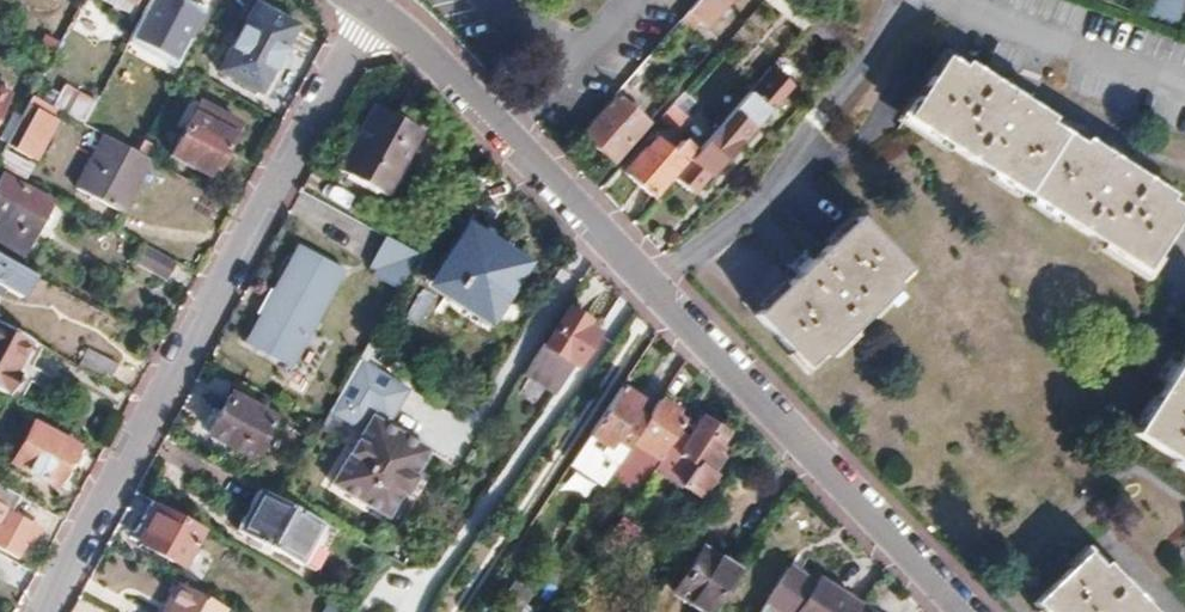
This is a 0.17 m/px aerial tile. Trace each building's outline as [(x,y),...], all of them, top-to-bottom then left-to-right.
[(191,0),(147,0),(140,13),(173,31),(191,0)] [(678,19),(689,29),(693,24),(701,31),(729,0),(695,0),(678,19)] [(1141,11),(1180,23),(1184,0),(1146,0),(1141,11)] [(296,27),(255,4),(217,72),(260,95),(296,27)] [(672,176),(690,192),(706,173),(708,175),(775,101),(776,102),(799,76),(777,57),(756,82),(672,176)] [(943,57),(904,117),(1143,270),(1181,210),(1159,196),(1162,191),(1082,139),(1079,145),(1045,122),(1048,117),(962,62),(959,67),(943,57)] [(636,67),(622,83),(631,91),(641,78),(638,74),(641,70),(636,67)] [(62,113),(64,109),(73,89),(41,72),(29,95),(47,105),(62,113)] [(73,89),(64,109),(84,120),(94,100),(73,89)] [(682,92),(671,105),(682,114),(693,101),(682,92)] [(612,94),(579,133),(613,161),(646,123),(612,94)] [(43,113),(47,105),(29,95),(0,150),(0,168),(22,180),(54,119),(43,113)] [(182,125),(192,130),(205,107),(186,97),(173,120),(182,125)] [(141,139),(146,128),(94,100),(84,120),(82,123),(85,125),(134,152),(141,139)] [(421,130),(370,102),(334,168),(385,196),(421,130)] [(671,105),(660,117),(677,131),(687,118),(682,114),(671,105)] [(205,107),(192,130),(182,125),(165,157),(202,176),(209,163),(215,166),(225,147),(237,125),(205,107)] [(134,152),(85,125),(76,141),(94,150),(73,188),(119,213),(149,160),(146,158),(134,152)] [(230,150),(242,128),(237,125),(225,147),(230,150)] [(642,150),(623,171),(653,196),(694,146),(682,137),(671,152),(655,139),(644,152),(642,150)] [(146,158),(153,146),(141,139),(134,152),(146,158)] [(0,180),(0,239),(26,253),(52,204),(2,177),(0,180)] [(855,216),(753,313),(803,365),(818,351),(822,355),(896,285),(892,280),(905,267),(855,216)] [(455,288),(494,313),(523,268),(460,228),(426,280),(451,295),(455,288)] [(399,287),(409,270),(417,256),(387,239),(374,260),(382,265),(376,274),(399,287)] [(339,270),(295,247),(245,343),(287,366),(339,270)] [(197,274),(165,257),(156,275),(187,292),(197,274)] [(423,288),(407,315),(420,322),(435,296),(423,288)] [(571,368),(595,333),(579,323),(582,319),(566,309),(541,347),(538,345),(521,373),(549,392),(567,365),(571,368)] [(13,373),(31,340),(0,323),(0,393),(7,397),(18,376),(13,373)] [(1133,433),(1184,466),(1184,349),(1133,433)] [(81,367),(109,383),(118,368),(89,353),(81,367)] [(358,357),(328,409),(360,428),(328,480),(383,515),(399,491),(402,493),(413,474),(410,473),(425,448),(385,423),(407,387),(358,357)] [(605,448),(637,400),(616,387),(585,436),(605,448)] [(270,416),(226,394),(205,433),(249,456),(270,416)] [(657,398),(627,443),(655,459),(664,446),(665,444),(672,434),(679,424),(668,416),(672,409),(657,398)] [(722,434),(698,418),(675,453),(664,446),(655,459),(649,469),(694,499),(710,476),(707,474),(717,459),(709,453),(722,434)] [(53,486),(74,447),(30,423),(9,462),(53,486)] [(231,526),(291,561),(314,519),(277,498),(253,486),(231,526)] [(8,512),(16,497),(0,488),(0,549),(16,557),(32,526),(8,512)] [(645,506),(631,496),(607,532),(621,542),(645,506)] [(135,541),(180,567),(201,528),(155,504),(135,541)] [(737,574),(700,550),(671,593),(701,611),(712,611),(737,574)] [(1032,602),(1042,611),(1149,611),(1102,563),(1097,567),(1084,553),(1032,602)] [(4,579),(12,564),(0,557),(0,577),(4,579)] [(797,611),(853,611),(858,605),(818,579),(797,611)] [(226,609),(180,585),(166,611),(224,611),(226,609)]
